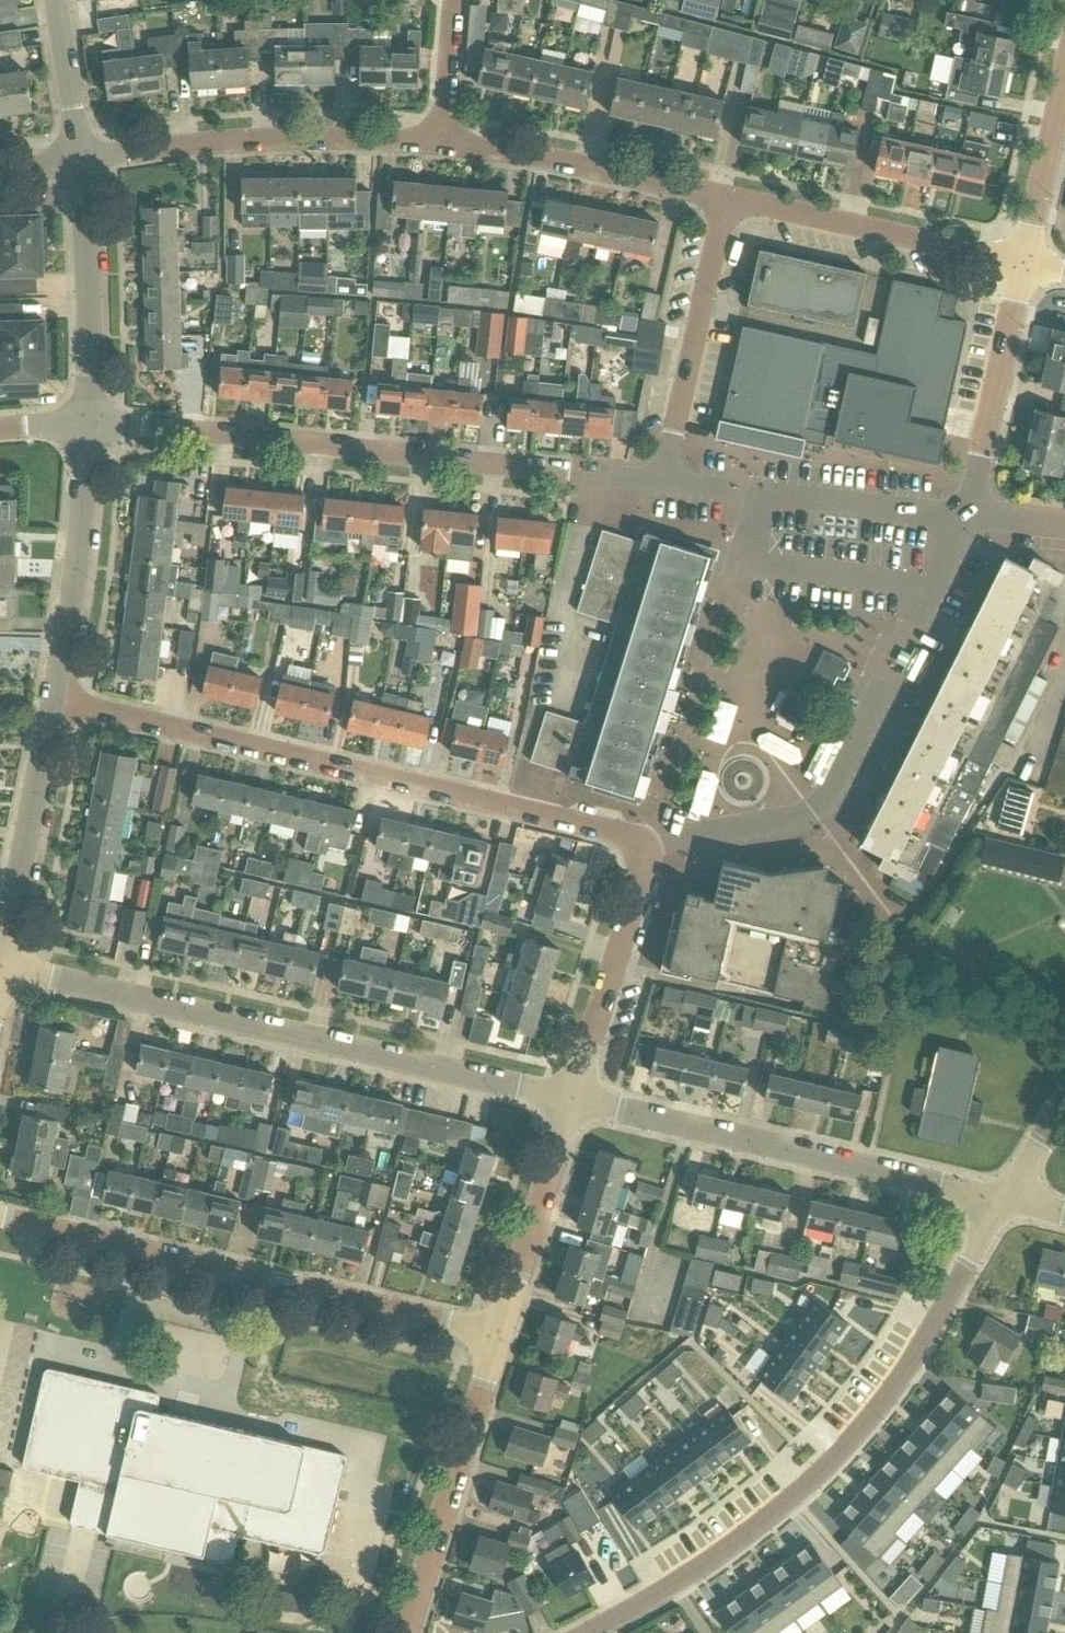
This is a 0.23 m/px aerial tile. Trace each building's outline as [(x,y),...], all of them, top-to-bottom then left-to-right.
[(17,14),(15,0),(0,0),(0,16),(17,14)] [(498,12),(522,14),(523,3),(526,3),(526,0),(499,0),(498,12)] [(623,2),(616,0),(581,0),(580,3),(607,10),(603,27),(615,29),(615,28),(623,2)] [(679,11),(682,0),(643,0),(643,2),(679,11)] [(716,21),(721,0),(687,0),(684,13),(716,21)] [(795,21),(800,3),(788,0),(764,0),(759,16),(776,21),(778,16),(795,21)] [(331,1),(331,15),(345,16),(345,2),(331,1)] [(623,2),(615,28),(629,31),(632,17),(660,24),(662,12),(623,2)] [(660,24),(685,31),(687,19),(662,12),(660,24)] [(878,36),(911,43),(917,20),(883,12),(878,36)] [(972,60),(1009,68),(1015,40),(987,34),(990,21),(947,12),(944,27),(961,31),(959,40),(975,43),(972,60)] [(277,84),(305,84),(306,28),(273,29),(272,15),(260,15),(261,22),(261,30),(262,56),(276,55),(277,84)] [(138,95),(133,58),(127,16),(97,20),(99,34),(117,31),(119,49),(103,51),(109,99),(138,95)] [(755,31),(789,41),(795,21),(778,16),(776,21),(759,16),(755,31)] [(868,25),(844,17),(835,48),(859,55),(868,25)] [(713,26),(687,19),(685,31),(710,38),(713,26)] [(219,49),(222,87),(250,85),(248,57),(262,56),(261,30),(261,22),(247,24),(248,30),(235,31),(236,48),(219,49)] [(334,55),(348,55),(348,28),(348,23),(306,23),(306,28),(305,84),(334,83),(334,55)] [(734,61),(747,63),(753,37),(713,26),(710,38),(738,45),(734,61)] [(797,43),(830,51),(830,49),(834,36),(802,27),(797,43)] [(348,28),(348,55),(361,55),(360,84),(390,85),(391,47),(374,47),(375,29),(348,28)] [(23,47),(20,29),(0,32),(0,51),(23,47)] [(391,47),(390,85),(418,87),(421,31),(409,30),(408,48),(391,47)] [(173,35),(176,62),(191,61),(193,89),(222,87),(219,49),(202,51),(200,34),(176,35),(173,35)] [(150,56),(133,58),(138,95),(167,92),(163,64),(176,62),(173,35),(148,39),(150,56)] [(479,85),(505,91),(514,54),(516,43),(490,37),(479,85)] [(766,40),(753,37),(747,63),(760,66),(766,40)] [(773,55),(789,60),(792,48),(776,43),(773,55)] [(792,48),(789,60),(805,64),(808,52),(792,48)] [(514,54),(505,91),(531,96),(539,59),(514,54)] [(827,70),(842,74),(845,62),(830,58),(827,70)] [(539,59),(531,96),(557,102),(566,65),(539,59)] [(952,73),(946,97),(972,103),(975,91),(980,92),(1003,97),(1009,68),(972,60),(968,77),(952,73)] [(845,62),(842,74),(859,78),(862,66),(845,62)] [(566,65),(557,102),(582,108),(590,71),(566,65)] [(877,98),(883,72),(871,69),(862,110),(874,112),(877,98)] [(4,115),(32,111),(26,72),(0,76),(0,86),(4,115)] [(883,72),(877,98),(891,101),(890,104),(908,107),(910,97),(893,93),(897,75),(883,72)] [(612,114),(637,120),(646,83),(620,77),(612,114)] [(637,120),(663,126),(671,89),(646,83),(637,120)] [(671,89),(663,126),(688,131),(697,95),(671,89)] [(697,95),(688,131),(716,137),(724,100),(697,95)] [(920,100),(918,110),(935,114),(937,103),(920,100)] [(780,102),(777,112),(769,150),(796,155),(802,128),(804,118),(806,108),(780,102)] [(963,109),(946,105),(943,116),(961,120),(963,109)] [(741,143),(769,150),(777,112),(750,106),(741,143)] [(831,124),(822,161),(850,167),(858,130),(843,127),(845,114),(834,111),(831,124)] [(968,126),(995,131),(998,117),(971,111),(968,126)] [(796,155),(822,161),(831,124),(804,118),(802,128),(796,155)] [(902,179),(910,143),(874,135),(870,152),(880,154),(876,173),(902,179)] [(910,143),(902,179),(928,185),(936,149),(910,143)] [(928,185),(954,191),(962,155),(936,149),(928,185)] [(962,155),(954,191),(980,197),(989,161),(962,155)] [(242,179),(242,211),(271,212),(271,180),(271,178),(258,178),(258,173),(243,173),(243,178),(242,178),(242,179)] [(271,180),(271,212),(299,212),(300,180),(300,178),(271,178),(271,180)] [(299,213),(299,229),(328,229),(328,227),(328,180),(328,178),(300,178),(300,180),(299,212),(299,213)] [(328,227),(328,229),(341,229),(342,229),(342,227),(369,227),(369,197),(371,197),(371,193),(357,193),(357,180),(357,178),(328,178),(328,180),(328,227)] [(379,194),(376,228),(391,230),(392,230),(393,215),(407,216),(405,231),(406,231),(419,232),(420,218),(420,217),(422,205),(424,183),(395,181),(394,195),(379,194)] [(422,205),(420,217),(449,220),(452,186),(424,183),(422,205)] [(449,220),(448,221),(463,222),(462,235),(461,238),(475,239),(477,224),(480,189),(452,186),(449,220)] [(480,189),(477,224),(505,226),(508,201),(509,191),(480,189)] [(47,246),(47,228),(42,228),(41,216),(15,217),(15,199),(0,200),(0,247),(47,246)] [(538,245),(566,251),(576,205),(548,199),(543,219),(530,216),(524,246),(537,249),(538,245)] [(576,205),(566,251),(564,261),(578,264),(583,241),(596,244),(603,211),(576,205)] [(141,209),(142,241),(184,240),(184,228),(177,229),(176,208),(141,209)] [(596,244),(624,250),(631,217),(603,211),(596,244)] [(203,216),(204,238),(219,238),(219,216),(203,216)] [(631,217),(624,250),(652,256),(659,223),(631,217)] [(185,252),(184,240),(142,241),(144,273),(179,272),(178,253),(185,252)] [(211,242),(190,243),(191,254),(212,253),(211,242)] [(0,247),(0,294),(17,294),(17,276),(43,275),(42,263),(48,263),(47,246),(0,247)] [(750,303),(855,327),(867,274),(762,250),(750,303)] [(228,284),(243,284),(243,260),(228,260),(228,284)] [(520,274),(531,276),(534,263),(522,261),(520,274)] [(299,280),(328,282),(328,280),(328,276),(328,267),(299,265),(299,274),(299,280)] [(428,300),(441,301),(445,268),(432,267),(428,300)] [(144,273),(145,304),(187,303),(187,292),(180,292),(179,272),(144,273)] [(270,290),(271,272),(262,272),(260,290),(268,290),(270,290)] [(299,291),(299,280),(299,274),(271,272),(270,290),(280,290),(299,291)] [(328,280),(328,282),(328,293),(367,296),(368,285),(355,284),(356,279),(337,278),(337,277),(328,276),(328,280)] [(299,280),(299,291),(328,293),(328,282),(299,280)] [(947,429),(945,428),(968,323),(939,317),(945,291),(894,280),(877,355),(745,325),(723,420),(720,419),(716,438),(720,439),(802,457),(805,441),(826,446),(828,434),(835,436),(834,440),(940,463),(947,429)] [(403,297),(413,298),(414,282),(405,281),(405,284),(403,297)] [(414,282),(413,298),(422,299),(424,283),(414,282)] [(448,302),(469,304),(471,288),(450,286),(448,302)] [(512,286),(510,302),(539,307),(542,291),(512,286)] [(471,288),(469,304),(508,308),(509,299),(497,298),(497,290),(471,288)] [(257,289),(256,305),(267,305),(268,290),(260,290),(257,289)] [(941,315),(954,317),(959,295),(946,292),(941,315)] [(273,311),(282,311),(283,295),(274,294),(273,311)] [(644,320),(657,323),(663,297),(649,294),(644,320)] [(308,297),(283,295),(282,311),(281,326),(306,328),(307,313),(308,297)] [(217,296),(214,321),(231,323),(234,298),(217,296)] [(335,298),(308,297),(307,313),(334,314),(335,298)] [(344,299),(335,298),(334,314),(344,315),(344,299)] [(545,298),(542,316),(553,317),(556,300),(545,298)] [(553,317),(581,322),(585,304),(556,300),(553,317)] [(355,301),(354,314),(370,315),(370,302),(355,301)] [(145,304),(146,335),(181,335),(180,316),(187,315),(187,303),(145,304)] [(413,318),(414,304),(404,303),(403,321),(412,322),(413,318)] [(0,307),(0,352),(50,351),(50,333),(45,334),(44,321),(18,322),(18,304),(17,304),(0,307)] [(414,304),(413,318),(438,321),(439,307),(423,305),(414,304)] [(595,324),(609,326),(612,309),(598,306),(595,324)] [(438,321),(454,323),(455,308),(439,307),(438,321)] [(467,310),(455,308),(454,323),(454,325),(465,326),(467,310)] [(622,310),(612,309),(609,326),(619,327),(619,326),(622,310)] [(467,310),(465,326),(480,327),(482,311),(467,310)] [(479,357),(499,359),(504,313),(484,311),(479,357)] [(505,352),(523,354),(526,334),(528,317),(510,315),(505,352)] [(534,335),(544,337),(547,320),(537,319),(528,317),(526,334),(534,335)] [(870,317),(864,343),(874,345),(880,319),(870,317)] [(556,321),(547,320),(544,337),(553,338),(556,321)] [(638,333),(664,337),(666,324),(657,323),(644,320),(640,320),(638,333)] [(373,356),(388,357),(391,324),(376,323),(373,356)] [(595,346),(599,328),(579,325),(576,342),(595,346)] [(624,341),(636,343),(638,334),(599,328),(595,346),(605,347),(606,343),(624,345),(624,341)] [(1064,360),(1064,331),(1054,329),(1048,356),(1064,360)] [(638,333),(638,334),(636,343),(636,346),(662,349),(664,337),(638,333)] [(181,335),(146,335),(147,368),(189,367),(188,354),(182,354),(181,335)] [(634,358),(660,362),(662,349),(636,346),(634,358)] [(220,397),(247,399),(250,369),(251,359),(252,351),(239,350),(238,352),(240,352),(238,369),(223,367),(220,397)] [(0,371),(0,400),(20,399),(20,381),(46,381),(46,368),(51,368),(50,351),(0,352),(0,369),(0,371)] [(250,369),(247,399),(272,402),(277,361),(277,354),(265,353),(264,360),(251,359),(250,369)] [(272,402),(298,405),(301,375),(302,364),(289,363),(290,356),(277,354),(277,361),(272,402)] [(1048,356),(1042,384),(1064,390),(1064,360),(1048,356)] [(377,413),(403,416),(406,386),(409,359),(394,358),(392,379),(395,379),(394,385),(380,383),(377,413)] [(660,362),(634,358),(632,370),(658,374),(660,362)] [(298,405),(324,408),(327,378),(328,367),(302,364),(301,375),(298,405)] [(327,378),(324,408),(351,410),(354,381),(327,378)] [(430,419),(455,421),(458,392),(459,381),(447,379),(446,390),(433,389),(430,419)] [(458,392),(455,421),(482,424),(485,395),(470,393),(472,380),(460,379),(459,381),(458,392)] [(535,430),(538,400),(540,382),(525,380),(523,399),(511,397),(508,427),(535,430)] [(590,395),(587,435),(612,438),(615,409),(616,398),(602,396),(603,385),(592,384),(590,395)] [(403,416),(430,419),(433,389),(406,386),(403,416)] [(577,404),(564,403),(560,432),(587,435),(590,395),(581,394),(578,396),(577,404)] [(564,403),(538,400),(535,430),(560,433),(560,432),(564,403)] [(1064,447),(1064,410),(1063,417),(1036,411),(1030,439),(1064,447)] [(1064,452),(1064,447),(1030,439),(1023,466),(1057,474),(1057,475),(1064,477),(1064,463),(1063,463),(1064,452)] [(137,527),(175,532),(182,484),(156,481),(154,498),(141,496),(137,527)] [(15,530),(16,500),(16,486),(0,486),(0,529),(15,530)] [(254,491),(251,520),(276,522),(279,494),(270,493),(270,489),(254,487),(254,491)] [(249,537),(251,520),(254,491),(228,488),(224,517),(238,518),(237,535),(249,537)] [(303,525),(306,497),(279,494),(276,522),(275,532),(299,535),(300,525),(303,525)] [(349,544),(350,530),(351,520),(353,502),(328,499),(326,517),(317,516),(315,541),(349,544)] [(376,533),(378,504),(353,502),(351,520),(350,530),(363,532),(361,549),(373,550),(374,544),(376,533)] [(376,533),(374,544),(388,546),(387,551),(400,553),(405,507),(378,504),(376,533)] [(427,509),(422,549),(435,551),(435,557),(446,559),(448,559),(450,541),(453,512),(427,509)] [(448,559),(448,560),(474,563),(476,544),(479,515),(453,512),(450,541),(448,559)] [(497,546),(524,549),(527,521),(500,518),(497,546)] [(527,521),(524,549),(537,550),(535,569),(548,570),(553,523),(527,521)] [(193,534),(206,536),(207,524),(194,523),(193,534)] [(137,527),(133,560),(171,565),(175,532),(137,527)] [(15,558),(15,530),(0,529),(0,558),(15,558)] [(596,554),(609,558),(617,533),(604,529),(596,554)] [(191,544),(193,534),(184,533),(183,547),(191,548),(191,544)] [(622,562),(609,558),(596,554),(586,587),(599,591),(612,595),(625,600),(617,625),(586,723),(578,747),(570,772),(569,776),(594,784),(595,782),(634,794),(710,555),(670,543),(671,541),(646,533),(643,541),(635,566),(622,562)] [(622,562),(630,537),(617,533),(609,558),(622,562)] [(206,536),(193,534),(191,544),(205,546),(206,536)] [(635,566),(643,541),(630,537),(622,562),(635,566)] [(208,562),(205,590),(219,592),(220,593),(224,564),(224,559),(209,557),(208,562)] [(14,587),(15,558),(0,558),(0,586),(14,587)] [(1006,558),(863,844),(885,855),(879,866),(898,876),(898,874),(901,875),(895,888),(920,901),(972,797),(974,797),(1059,628),(1039,618),(1056,584),(1059,585),(1064,574),(1052,568),(1053,567),(1034,558),(1028,570),(1006,558)] [(171,565),(133,560),(129,593),(167,597),(174,598),(178,565),(171,565)] [(260,579),(269,580),(270,565),(261,564),(260,579)] [(341,595),(342,591),(342,589),(323,587),(325,572),(310,571),(307,602),(336,606),(341,601),(341,595)] [(269,595),(286,597),(302,599),(305,576),(288,575),(288,579),(271,578),(269,595)] [(238,583),(237,595),(250,596),(250,585),(238,583)] [(250,585),(250,596),(261,598),(262,593),(262,586),(250,585)] [(477,636),(480,609),(482,587),(459,585),(454,632),(477,636)] [(0,586),(0,631),(13,631),(14,587),(0,586)] [(578,612),(591,616),(599,591),(586,587),(578,612)] [(190,600),(203,601),(205,590),(191,588),(190,600)] [(219,592),(205,590),(203,601),(202,611),(201,620),(217,621),(219,592)] [(388,608),(386,619),(401,621),(404,593),(390,591),(388,608)] [(591,616),(604,621),(612,595),(599,591),(591,616)] [(125,624),(164,628),(167,597),(129,593),(125,624)] [(231,594),(230,606),(248,607),(249,607),(250,596),(237,595),(231,594)] [(604,621),(617,625),(625,600),(612,595),(604,621)] [(249,607),(250,607),(260,609),(268,610),(270,601),(262,600),(261,600),(261,598),(250,596),(249,607)] [(403,624),(438,630),(440,630),(442,619),(420,615),(422,599),(406,598),(403,624)] [(203,601),(190,600),(188,610),(202,611),(203,601)] [(355,616),(361,617),(363,604),(352,603),(352,604),(345,603),(342,606),(341,613),(355,616)] [(283,621),(291,622),(293,605),(286,604),(283,621)] [(361,617),(373,619),(373,618),(375,606),(363,604),(361,617)] [(325,611),(293,605),(291,622),(290,627),(313,631),(314,623),(323,624),(323,623),(325,611)] [(494,610),(480,609),(477,636),(491,638),(494,610)] [(332,635),(351,638),(355,616),(341,613),(325,611),(323,623),(323,624),(333,626),(332,635)] [(528,615),(525,633),(523,644),(526,644),(540,647),(545,618),(528,615)] [(355,616),(351,638),(350,642),(369,645),(373,619),(361,617),(355,616)] [(442,619),(440,630),(451,632),(453,621),(442,619)] [(408,644),(434,648),(438,630),(403,624),(400,623),(396,638),(408,641),(408,644)] [(164,628),(125,624),(119,673),(158,678),(164,628)] [(501,640),(504,641),(513,642),(515,631),(503,629),(501,639),(500,640),(501,640)] [(178,657),(191,658),(194,632),(181,631),(178,657)] [(523,644),(525,633),(516,631),(515,631),(513,642),(523,644)] [(460,663),(478,667),(484,640),(466,635),(460,663)] [(501,653),(523,656),(526,644),(523,644),(513,642),(504,641),(501,653)] [(434,648),(408,644),(406,656),(432,661),(434,648)] [(825,647),(813,672),(834,683),(837,676),(844,679),(850,667),(847,658),(825,647)] [(203,694),(229,700),(236,672),(239,660),(239,659),(215,653),(212,666),(210,666),(203,694)] [(285,674),(276,711),(301,717),(310,680),(313,669),(288,664),(285,674)] [(236,672),(229,700),(255,706),(261,678),(236,672)] [(310,680),(301,717),(327,723),(336,686),(310,680)] [(514,699),(516,688),(508,687),(506,698),(514,699)] [(777,713),(797,723),(809,699),(790,689),(777,713)] [(380,706),(374,734),(399,740),(403,722),(409,698),(384,692),(380,706)] [(403,722),(399,740),(425,746),(432,718),(421,715),(424,702),(409,698),(403,722)] [(349,728),(374,734),(380,706),(355,700),(349,728)] [(552,739),(560,714),(547,710),(539,735),(552,739)] [(452,752),(477,758),(484,731),(472,727),(475,715),(462,712),(452,752)] [(565,743),(573,718),(560,714),(552,739),(565,743)] [(578,747),(586,723),(573,718),(565,743),(578,747)] [(484,731),(477,758),(502,764),(509,737),(484,731)] [(531,760),(544,764),(552,739),(539,735),(531,760)] [(544,764),(557,768),(565,743),(552,739),(544,764)] [(557,768),(570,772),(578,747),(565,743),(557,768)] [(1064,764),(1064,749),(1059,747),(1055,761),(1064,764)] [(103,750),(93,797),(129,805),(139,757),(103,750)] [(1055,761),(1051,775),(1064,779),(1064,764),(1055,761)] [(195,802),(221,808),(227,782),(227,781),(227,780),(201,774),(195,802)] [(1051,775),(1046,789),(1064,794),(1064,779),(1051,775)] [(227,782),(221,808),(217,823),(229,826),(233,811),(246,814),(253,786),(227,780),(227,781),(227,782)] [(158,782),(152,810),(167,813),(173,785),(158,782)] [(246,814),(271,820),(278,792),(253,786),(246,814)] [(271,820),(297,826),(303,798),(278,792),(271,820)] [(87,829),(122,837),(129,805),(93,797),(87,829)] [(303,798),(297,826),(310,829),(305,849),(318,852),(329,804),(303,798)] [(329,804),(318,852),(327,854),(329,846),(346,850),(355,810),(329,804)] [(399,868),(410,824),(384,817),(377,845),(391,848),(387,866),(399,868)] [(146,836),(159,839),(162,823),(149,821),(146,836)] [(167,850),(180,852),(186,827),(173,824),(167,850)] [(415,854),(429,857),(435,830),(410,824),(399,868),(411,871),(415,854)] [(81,861),(116,868),(122,837),(87,829),(81,861)] [(438,879),(450,881),(461,836),(435,830),(429,857),(443,861),(438,879)] [(461,836),(450,881),(462,884),(463,881),(476,884),(479,869),(480,870),(487,842),(461,836)] [(494,869),(508,873),(515,845),(501,842),(494,869)] [(1037,873),(1042,853),(1000,843),(995,863),(1037,873)] [(194,860),(208,863),(211,848),(198,845),(194,860)] [(211,848),(208,863),(220,866),(223,851),(211,848)] [(549,882),(579,891),(588,863),(555,852),(549,870),(537,866),(533,878),(549,882)] [(140,870),(152,872),(155,855),(143,853),(140,870)] [(160,878),(172,880),(177,859),(165,856),(160,878)] [(245,872),(258,875),(261,860),(248,857),(245,872)] [(261,860),(258,875),(271,878),(274,863),(261,860)] [(74,892),(110,900),(116,868),(81,861),(74,892)] [(661,970),(691,977),(692,971),(698,972),(698,974),(804,998),(803,1003),(826,1008),(830,990),(843,993),(855,940),(830,934),(843,881),(825,876),(825,877),(816,868),(771,873),(724,862),(715,899),(704,897),(705,893),(689,890),(684,910),(675,908),(661,970)] [(189,881),(202,884),(207,866),(194,863),(189,881)] [(215,887),(219,869),(207,866),(202,884),(215,887)] [(303,886),(309,887),(313,872),(300,869),(297,884),(303,886)] [(491,884),(505,887),(505,886),(508,873),(494,869),(491,883),(491,884)] [(313,872),(309,887),(322,890),(325,875),(313,872)] [(142,890),(152,893),(154,880),(145,878),(142,890)] [(240,893),(253,896),(257,881),(244,878),(240,893)] [(549,882),(533,878),(529,890),(542,894),(537,909),(570,919),(579,891),(549,882)] [(362,900),(392,906),(395,891),(382,888),(383,882),(368,879),(362,900)] [(257,881),(253,896),(266,899),(269,883),(257,881)] [(291,904),(304,908),(308,893),(295,889),(291,904)] [(395,891),(392,906),(412,911),(416,896),(395,891)] [(110,900),(74,892),(68,925),(104,932),(108,910),(115,911),(117,902),(110,900)] [(149,908),(150,909),(152,894),(141,892),(138,906),(149,908)] [(308,893),(304,908),(317,911),(320,896),(308,893)] [(185,952),(192,921),(196,906),(198,898),(198,897),(186,895),(184,904),(170,901),(166,916),(148,912),(144,933),(161,937),(159,946),(185,952)] [(429,915),(443,918),(446,903),(433,900),(429,915)] [(324,928),(340,931),(346,906),(330,902),(324,928)] [(467,924),(480,927),(486,905),(473,902),(467,924)] [(148,912),(149,908),(138,906),(125,903),(119,939),(142,943),(144,933),(148,912)] [(446,903),(443,918),(454,921),(458,906),(446,903)] [(192,921),(185,952),(211,958),(217,930),(218,927),(220,920),(222,912),(196,906),(192,921)] [(346,906),(340,931),(354,935),(360,909),(346,906)] [(369,923),(381,926),(385,910),(372,907),(369,923)] [(385,910),(381,926),(394,929),(398,913),(385,910)] [(514,919),(488,911),(483,926),(509,934),(514,919)] [(420,935),(432,938),(436,922),(424,919),(420,935)] [(436,922),(432,938),(454,943),(458,927),(436,922)] [(237,964),(262,970),(269,939),(258,936),(261,927),(246,923),(244,933),(243,935),(237,964)] [(217,930),(211,958),(237,964),(243,935),(244,933),(218,927),(217,930)] [(283,942),(269,939),(262,970),(288,976),(295,945),(297,936),(285,933),(283,942)] [(523,968),(552,977),(560,949),(528,938),(522,958),(508,954),(506,963),(519,967),(523,968)] [(473,957),(487,960),(489,961),(492,948),(476,944),(473,957)] [(295,945),(288,976),(314,982),(321,951),(295,945)] [(339,987),(366,994),(376,950),(363,947),(360,960),(346,956),(339,987)] [(376,950),(366,994),(391,1000),(398,969),(385,966),(388,953),(376,950)] [(423,975),(416,1006),(443,1012),(449,984),(462,987),(468,963),(455,960),(450,981),(423,975)] [(965,973),(975,975),(978,963),(967,961),(965,973)] [(510,994),(543,1004),(552,977),(523,968),(519,967),(510,994)] [(391,1000),(416,1006),(423,975),(398,969),(391,1000)] [(484,974),(483,974),(470,971),(467,986),(481,989),(484,974)] [(467,986),(461,1013),(475,1016),(481,989),(467,986)] [(697,1015),(701,994),(687,990),(681,1011),(697,1015)] [(543,1004),(510,994),(502,1023),(534,1033),(543,1004)] [(715,997),(701,994),(697,1015),(713,1018),(718,998),(715,997)] [(753,1027),(769,1031),(770,1031),(772,1020),(769,1019),(771,1010),(757,1007),(753,1027)] [(770,1031),(769,1031),(784,1034),(788,1014),(771,1010),(769,1019),(772,1020),(770,1031)] [(825,1045),(841,1049),(846,1027),(830,1023),(825,1045)] [(42,1025),(36,1054),(71,1061),(107,1069),(121,1072),(127,1046),(113,1042),(110,1056),(72,1048),(76,1032),(42,1025)] [(846,1027),(841,1049),(856,1052),(861,1031),(846,1027)] [(910,1110),(923,1115),(918,1134),(961,1144),(965,1125),(978,1126),(984,1103),(971,1097),(980,1058),(969,1056),(971,1047),(950,1042),(948,1051),(937,1048),(928,1088),(915,1086),(910,1110)] [(138,1073),(163,1078),(170,1049),(145,1043),(138,1073)] [(652,1072),(682,1079),(688,1054),(658,1047),(652,1072)] [(189,1084),(195,1054),(170,1049),(163,1078),(178,1082),(175,1097),(185,1100),(189,1084)] [(65,1091),(71,1061),(36,1054),(31,1084),(65,1091)] [(189,1084),(215,1090),(222,1061),(195,1054),(189,1084)] [(682,1079),(712,1086),(718,1061),(688,1054),(682,1079)] [(247,1067),(222,1061),(215,1090),(228,1094),(225,1107),(237,1110),(240,1095),(247,1067)] [(718,1061),(712,1086),(744,1093),(749,1068),(718,1061)] [(240,1095),(237,1110),(250,1113),(253,1099),(266,1103),(273,1073),(247,1067),(240,1095)] [(121,1072),(107,1069),(104,1084),(117,1088),(121,1072)] [(765,1098),(796,1105),(802,1080),(771,1073),(765,1098)] [(319,1114),(326,1085),(300,1078),(293,1108),(306,1111),(302,1128),(315,1131),(319,1114)] [(802,1080),(796,1105),(826,1112),(832,1087),(802,1080)] [(326,1085),(319,1114),(344,1121),(351,1091),(326,1085)] [(832,1087),(826,1112),(857,1119),(863,1094),(832,1087)] [(376,1097),(351,1091),(344,1121),(369,1127),(376,1097)] [(403,1103),(376,1097),(369,1127),(396,1133),(396,1131),(404,1133),(410,1107),(402,1105),(403,1103)] [(114,1102),(110,1118),(123,1121),(127,1106),(114,1102)] [(404,1133),(416,1136),(423,1110),(410,1107),(404,1133)] [(416,1136),(430,1139),(436,1113),(423,1110),(416,1136)] [(165,1128),(178,1131),(181,1116),(169,1113),(165,1128)] [(436,1113),(430,1139),(442,1142),(449,1116),(436,1113)] [(25,1114),(19,1142),(67,1152),(70,1139),(55,1136),(58,1120),(25,1114)] [(181,1116),(178,1131),(191,1134),(194,1119),(181,1116)] [(442,1142),(456,1145),(462,1119),(449,1116),(442,1142)] [(123,1121),(110,1118),(106,1133),(120,1136),(123,1121)] [(462,1119),(456,1145),(468,1148),(468,1147),(474,1122),(462,1119)] [(254,1149),(267,1152),(273,1125),(260,1122),(257,1133),(254,1149)] [(216,1140),(229,1143),(233,1128),(220,1125),(216,1140)] [(272,1153),(308,1161),(311,1146),(289,1141),(292,1129),(278,1126),(272,1153)] [(233,1128),(229,1143),(242,1146),(245,1131),(233,1128)] [(242,1146),(254,1149),(257,1133),(245,1131),(242,1146)] [(157,1148),(171,1151),(174,1136),(161,1133),(157,1148)] [(174,1136),(171,1151),(183,1154),(186,1139),(174,1136)] [(67,1152),(19,1142),(13,1173),(31,1177),(31,1181),(35,1188),(47,1190),(53,1186),(55,1175),(51,1169),(52,1164),(64,1167),(67,1152)] [(86,1156),(100,1159),(103,1148),(103,1147),(89,1143),(89,1144),(86,1156)] [(208,1160),(222,1163),(225,1148),(212,1145),(208,1160)] [(311,1146),(308,1161),(320,1164),(323,1149),(311,1146)] [(460,1173),(488,1182),(496,1156),(469,1147),(468,1147),(468,1148),(460,1173)] [(225,1148),(222,1163),(234,1166),(238,1151),(225,1148)] [(593,1174),(621,1183),(628,1158),(600,1149),(593,1174)] [(256,1188),(263,1160),(264,1157),(250,1153),(240,1196),(253,1200),(256,1188)] [(345,1170),(359,1173),(362,1158),(349,1155),(345,1170)] [(75,1194),(91,1198),(100,1159),(86,1156),(80,1185),(77,1184),(75,1194)] [(362,1158),(359,1173),(371,1176),(375,1161),(362,1158)] [(276,1162),(263,1160),(256,1188),(270,1191),(277,1163),(276,1162)] [(286,1178),(299,1181),(303,1166),(289,1163),(286,1178)] [(303,1166),(299,1181),(311,1184),(315,1169),(303,1166)] [(156,1212),(182,1218),(189,1187),(175,1184),(178,1171),(166,1168),(163,1181),(156,1212)] [(104,1200),(130,1206),(137,1175),(111,1169),(104,1200)] [(396,1182),(411,1186),(414,1175),(399,1170),(396,1182)] [(488,1182),(460,1173),(456,1186),(442,1181),(438,1194),(452,1198),(480,1206),(488,1182)] [(692,1198),(723,1205),(729,1180),(698,1173),(692,1198)] [(585,1199),(613,1207),(621,1183),(593,1174),(585,1199)] [(144,1210),(156,1212),(163,1181),(137,1175),(130,1206),(131,1207),(130,1212),(143,1215),(144,1210)] [(310,1249),(336,1255),(343,1227),(346,1210),(350,1193),(354,1178),(341,1175),(337,1190),(339,1190),(331,1221),(317,1218),(310,1249)] [(354,1178),(350,1193),(361,1196),(359,1202),(375,1206),(385,1208),(390,1186),(380,1184),(354,1178)] [(218,1180),(215,1193),(207,1224),(233,1230),(240,1199),(225,1196),(228,1183),(218,1180)] [(729,1180),(723,1205),(754,1212),(760,1187),(729,1180)] [(411,1186),(396,1182),(392,1196),(408,1200),(411,1186)] [(635,1195),(649,1199),(651,1192),(648,1191),(650,1185),(639,1182),(635,1195)] [(651,1192),(649,1199),(661,1202),(665,1189),(650,1185),(648,1191),(651,1192)] [(182,1218),(207,1224),(215,1193),(189,1187),(182,1218)] [(760,1187),(754,1212),(784,1219),(790,1194),(760,1187)] [(259,1236),(285,1243),(295,1200),(284,1198),(281,1209),(266,1206),(259,1236)] [(445,1223),(472,1231),(480,1206),(452,1198),(445,1223)] [(805,1224),(836,1231),(842,1205),(811,1198),(805,1224)] [(613,1208),(613,1207),(585,1199),(577,1224),(593,1229),(590,1239),(612,1246),(615,1236),(614,1235),(615,1234),(618,1223),(627,1225),(631,1213),(613,1208)] [(285,1243),(310,1249),(317,1218),(304,1215),(306,1203),(295,1200),(285,1243)] [(872,1212),(842,1205),(836,1231),(866,1238),(872,1212)] [(418,1215),(435,1220),(437,1213),(420,1208),(418,1215)] [(343,1227),(336,1255),(362,1261),(369,1230),(357,1227),(360,1214),(346,1210),(343,1227)] [(872,1212),(866,1238),(897,1245),(903,1219),(872,1212)] [(638,1229),(652,1233),(655,1221),(656,1221),(642,1216),(638,1229)] [(383,1231),(398,1236),(401,1225),(385,1221),(383,1231)] [(419,1242),(437,1248),(464,1256),(472,1231),(445,1223),(440,1237),(423,1231),(419,1242)] [(398,1236),(383,1231),(376,1259),(391,1263),(394,1251),(403,1254),(407,1240),(398,1237),(398,1236)] [(695,1256),(710,1260),(715,1238),(700,1235),(695,1256)] [(715,1238),(710,1260),(726,1264),(731,1242),(715,1238)] [(563,1269),(605,1282),(615,1247),(612,1246),(590,1239),(587,1249),(571,1244),(563,1269)] [(464,1256),(437,1248),(429,1273),(457,1282),(464,1256)] [(1045,1249),(1037,1283),(1059,1288),(1058,1292),(1064,1294),(1064,1254),(1045,1249)] [(782,1276),(787,1255),(772,1251),(767,1273),(782,1276)] [(812,1254),(807,1274),(825,1278),(830,1258),(819,1256),(812,1254)] [(787,1255),(782,1276),(798,1280),(803,1259),(787,1255)] [(689,1270),(710,1277),(714,1263),(692,1258),(689,1270)] [(845,1260),(840,1282),(856,1286),(861,1264),(845,1260)] [(861,1264),(856,1286),(871,1289),(876,1268),(861,1264)] [(609,1283),(605,1282),(563,1269),(555,1294),(583,1303),(586,1292),(605,1298),(607,1290),(621,1294),(623,1287),(619,1286),(620,1281),(610,1278),(609,1283)] [(713,1284),(739,1290),(743,1274),(716,1269),(713,1284)] [(689,1270),(685,1282),(706,1289),(710,1277),(689,1270)] [(754,1277),(750,1292),(761,1295),(764,1279),(754,1277)] [(764,1279),(761,1295),(772,1297),(775,1282),(764,1279)] [(623,1287),(621,1294),(633,1297),(636,1286),(620,1281),(619,1286),(623,1287)] [(685,1282),(682,1293),(702,1300),(706,1289),(685,1282)] [(682,1293),(678,1305),(698,1312),(702,1300),(682,1293)] [(815,1298),(800,1317),(834,1342),(848,1323),(815,1298)] [(710,1302),(707,1313),(722,1317),(725,1307),(710,1302)] [(603,1320),(624,1326),(629,1311),(604,1304),(600,1319),(603,1320)] [(678,1305),(674,1317),(695,1324),(698,1312),(678,1305)] [(707,1313),(704,1323),(719,1328),(722,1317),(707,1313)] [(539,1345),(564,1353),(569,1337),(581,1341),(585,1330),(572,1326),(573,1322),(549,1315),(539,1345)] [(968,1355),(994,1370),(1000,1358),(1005,1361),(1020,1335),(988,1316),(973,1342),(975,1343),(968,1355)] [(695,1324),(674,1317),(670,1332),(691,1335),(695,1324)] [(800,1317),(786,1337),(820,1362),(834,1342),(800,1317)] [(1026,1332),(1037,1335),(1035,1343),(1050,1347),(1056,1324),(1029,1317),(1026,1332)] [(624,1326),(603,1320),(599,1334),(620,1340),(624,1326)] [(747,1352),(735,1327),(719,1335),(731,1359),(747,1352)] [(786,1337),(771,1356),(805,1381),(820,1362),(786,1337)] [(771,1356),(757,1376),(791,1401),(805,1381),(771,1356)] [(577,1371),(591,1375),(593,1366),(580,1362),(577,1371)] [(672,1362),(664,1369),(675,1380),(683,1373),(672,1362)] [(156,1414),(160,1400),(160,1397),(159,1395),(157,1393),(155,1392),(51,1368),(50,1368),(48,1368),(47,1369),(45,1371),(44,1373),(24,1461),(24,1462),(24,1464),(24,1466),(25,1467),(27,1468),(28,1468),(80,1481),(71,1519),(71,1521),(72,1523),(73,1525),(76,1526),(232,1562),(239,1535),(319,1554),(321,1554),(322,1553),(324,1553),(325,1552),(326,1550),(326,1549),(347,1461),(347,1459),(347,1458),(346,1456),(345,1454),(343,1453),(197,1420),(196,1423),(156,1414)] [(664,1369),(656,1376),(667,1387),(675,1380),(664,1369)] [(522,1402),(547,1409),(552,1394),(565,1398),(569,1387),(555,1383),(557,1378),(531,1370),(522,1402)] [(573,1385),(590,1390),(593,1377),(576,1372),(573,1385)] [(1064,1392),(1064,1385),(1064,1375),(1046,1372),(1043,1388),(1064,1392)] [(984,1383),(982,1398),(997,1400),(1000,1385),(984,1383)] [(694,1412),(703,1401),(687,1388),(678,1398),(694,1412)] [(953,1389),(933,1412),(976,1450),(996,1428),(953,1389)] [(637,1393),(629,1400),(639,1411),(647,1404),(637,1393)] [(629,1400),(621,1407),(631,1418),(639,1411),(629,1400)] [(726,1407),(707,1421),(732,1455),(751,1440),(726,1407)] [(933,1412),(913,1433),(952,1468),(953,1468),(971,1448),(971,1447),(975,1451),(976,1450),(933,1412)] [(1028,1414),(1022,1428),(1032,1433),(1038,1419),(1028,1414)] [(597,1418),(589,1425),(599,1437),(607,1430),(597,1418)] [(707,1421),(688,1436),(713,1469),(732,1455),(707,1421)] [(589,1425),(580,1433),(591,1444),(599,1437),(589,1425)] [(505,1455),(540,1466),(549,1438),(513,1427),(505,1455)] [(558,1427),(554,1442),(575,1448),(579,1433),(558,1427)] [(1022,1428),(1015,1442),(1025,1447),(1032,1433),(1022,1428)] [(913,1433),(894,1454),(933,1489),(935,1488),(952,1469),(952,1468),(913,1433)] [(688,1436),(669,1450),(694,1484),(713,1469),(688,1436)] [(631,1441),(620,1446),(631,1470),(641,1466),(631,1441)] [(669,1450),(649,1465),(675,1498),(694,1484),(669,1450)] [(894,1454),(875,1476),(914,1511),(915,1510),(932,1491),(933,1489),(894,1454)] [(994,1455),(990,1463),(1002,1469),(1006,1461),(994,1455)] [(1058,1462),(1053,1485),(1064,1487),(1064,1463),(1058,1462)] [(990,1463),(986,1471),(998,1477),(1002,1469),(990,1463)] [(1013,1463),(1008,1472),(1022,1479),(1027,1470),(1013,1463)] [(649,1465),(630,1480),(656,1513),(675,1498),(649,1465)] [(9,1487),(13,1470),(5,1469),(0,1467),(0,1485),(9,1487)] [(1008,1472),(1003,1482),(1017,1489),(1022,1479),(1008,1472)] [(488,1509),(523,1520),(524,1520),(536,1523),(539,1514),(527,1510),(532,1492),(548,1497),(552,1485),(521,1475),(517,1488),(497,1481),(488,1509)] [(875,1476),(855,1498),(899,1536),(895,1532),(914,1512),(914,1511),(875,1476)] [(630,1480),(611,1494),(637,1528),(656,1513),(630,1480)] [(1053,1485),(1049,1509),(1064,1512),(1064,1487),(1053,1485)] [(581,1488),(561,1500),(569,1514),(570,1516),(580,1532),(600,1520),(581,1488)] [(855,1498),(835,1520),(851,1534),(877,1557),(879,1559),(899,1536),(855,1498)] [(971,1506),(963,1516),(973,1524),(981,1514),(971,1506)] [(581,1534),(570,1516),(559,1522),(572,1544),(583,1538),(581,1534)] [(963,1516),(955,1526),(965,1535),(973,1524),(963,1516)] [(545,1533),(551,1543),(563,1536),(557,1525),(545,1533)] [(512,1529),(507,1546),(509,1546),(525,1551),(530,1535),(512,1529)] [(509,1546),(507,1546),(479,1537),(471,1566),(500,1575),(509,1546)] [(1008,1553),(1003,1581),(1054,1591),(1060,1563),(1051,1561),(1054,1544),(1028,1539),(1025,1556),(1008,1553)] [(843,1585),(812,1543),(788,1560),(818,1603),(843,1585)] [(545,1556),(567,1594),(593,1579),(578,1552),(572,1556),(566,1545),(545,1556)] [(935,1551),(927,1562),(937,1570),(945,1559),(935,1551)] [(957,1556),(949,1566),(959,1574),(967,1564),(957,1556)] [(818,1603),(788,1560),(764,1577),(795,1620),(818,1603)] [(927,1562),(918,1572),(929,1580),(937,1570),(927,1562)] [(949,1566),(941,1577),(951,1585),(959,1574),(949,1566)] [(516,1594),(531,1585),(524,1574),(510,1582),(516,1594)] [(910,1575),(891,1597),(898,1603),(906,1603),(922,1585),(910,1575)] [(764,1577),(741,1594),(769,1632),(777,1632),(795,1620),(764,1577)] [(987,1608),(987,1609),(1049,1621),(1054,1591),(1003,1581),(997,1610),(987,1608)] [(516,1594),(525,1609),(528,1614),(543,1606),(531,1585),(516,1594)] [(487,1616),(525,1609),(516,1594),(496,1587),(491,1603),(461,1594),(453,1623),(482,1632),(487,1616)] [(281,1591),(277,1609),(303,1615),(307,1597),(281,1591)] [(741,1594),(717,1612),(732,1632),(769,1632),(741,1594)] [(925,1597),(922,1610),(935,1613),(938,1599),(925,1597)] [(982,1632),(1046,1632),(1049,1621),(987,1609),(982,1632)] [(823,1627),(811,1613),(802,1620),(812,1632),(815,1632),(823,1627)] [(900,1628),(906,1632),(913,1632),(918,1626),(908,1617),(900,1628)]
